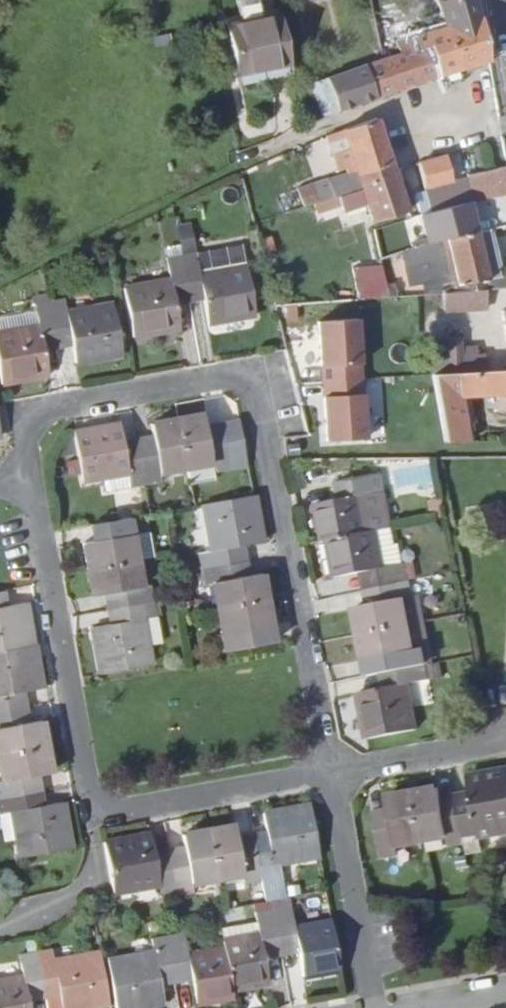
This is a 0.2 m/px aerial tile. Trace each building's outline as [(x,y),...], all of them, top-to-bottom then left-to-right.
[(254,11),(252,0),(231,0),(234,15),(254,11)] [(472,0),(445,0),(432,5),(438,24),(462,16),(464,22),(475,18),(472,0)] [(285,64),(274,11),(219,22),(230,75),(285,64)] [(462,16),(438,24),(440,30),(453,70),(482,60),(475,18),(464,22),(462,16)] [(408,39),(412,50),(421,47),(431,78),(453,70),(440,30),(408,39)] [(392,44),(397,56),(412,50),(408,39),(392,44)] [(397,56),(382,62),(362,69),(372,99),(431,78),(421,47),(412,50),(397,56)] [(372,99),(362,69),(322,84),(332,113),(372,99)] [(332,113),(322,84),(308,90),(317,118),(332,113)] [(290,192),(297,211),(332,199),(354,192),(350,180),(385,170),(368,124),(333,137),(327,139),(340,176),(290,192)] [(413,167),(423,216),(435,213),(463,206),(459,182),(448,183),(441,161),(413,167)] [(505,196),(501,169),(478,174),(459,177),(459,182),(463,206),(505,196)] [(399,211),(386,173),(385,170),(350,180),(354,192),(359,206),(364,223),(399,211)] [(332,199),(337,213),(359,206),(354,192),(332,199)] [(469,235),(463,206),(435,213),(440,240),(469,235)] [(175,224),(179,251),(193,250),(189,222),(175,224)] [(416,297),(434,295),(478,291),(505,288),(505,265),(489,267),(483,232),(469,235),(440,240),(430,242),(432,252),(395,258),(399,288),(415,287),(416,297)] [(239,271),(235,250),(188,259),(191,280),(239,271)] [(174,262),(183,308),(196,305),(201,328),(248,320),(239,271),(191,280),(188,259),(174,262)] [(170,310),(183,308),(174,262),(161,265),(164,286),(120,294),(129,341),(173,334),(170,310)] [(347,277),(354,303),(386,300),(378,273),(347,277)] [(478,291),(434,295),(436,316),(481,311),(478,291)] [(43,308),(51,355),(67,352),(69,367),(114,360),(105,311),(59,319),(57,305),(43,308)] [(51,355),(43,308),(28,311),(32,334),(0,339),(0,390),(40,383),(37,357),(51,355)] [(505,372),(505,309),(492,311),(494,329),(487,331),(488,341),(497,340),(502,365),(483,369),(484,375),(505,372)] [(360,317),(313,317),(315,439),(361,438),(360,317)] [(424,346),(427,380),(454,377),(453,362),(451,342),(439,342),(439,345),(424,346)] [(453,362),(454,377),(467,377),(477,375),(475,359),(453,362)] [(461,449),(458,429),(462,428),(459,405),(487,402),(490,418),(505,416),(505,372),(484,375),(477,375),(467,377),(454,377),(427,380),(425,380),(437,449),(461,449)] [(175,424),(184,474),(210,469),(211,476),(244,470),(237,425),(202,431),(201,419),(175,424)] [(134,444),(142,489),(159,487),(158,479),(184,474),(175,424),(148,429),(150,441),(134,444)] [(116,429),(67,437),(75,487),(125,479),(127,492),(142,489),(134,444),(119,446),(116,429)] [(210,469),(184,474),(187,490),(212,485),(211,476),(210,469)] [(310,512),(316,549),(324,547),(366,539),(359,502),(379,498),(376,481),(330,489),(333,508),(310,512)] [(373,538),(386,536),(379,498),(359,502),(366,539),(373,538)] [(196,558),(199,574),(244,565),(242,550),(258,548),(250,502),(201,511),(209,556),(196,558)] [(144,521),(87,531),(90,547),(80,549),(85,575),(133,567),(152,563),(144,521)] [(389,551),(386,536),(373,538),(380,574),(397,571),(394,551),(389,551)] [(355,580),(358,596),(405,587),(402,570),(397,571),(380,574),(373,538),(366,539),(324,547),(331,583),(355,580)] [(210,589),(214,615),(262,606),(258,579),(247,581),(244,565),(199,574),(201,590),(210,589)] [(133,567),(85,575),(90,601),(100,600),(103,615),(149,607),(147,591),(137,592),(133,567)] [(405,587),(358,596),(360,611),(350,614),(354,640),(404,631),(399,605),(407,602),(405,587)] [(27,652),(20,610),(3,613),(0,597),(0,657),(27,652)] [(213,659),(269,649),(262,606),(214,615),(219,641),(210,643),(213,659)] [(149,607),(103,615),(105,632),(88,634),(96,680),(147,671),(143,650),(139,625),(152,622),(149,607)] [(139,625),(143,650),(156,648),(152,622),(139,625)] [(408,658),(404,631),(354,640),(359,667),(372,665),(374,681),(420,672),(418,656),(408,658)] [(24,713),(22,698),(37,695),(30,652),(27,652),(0,657),(0,717),(24,713)] [(420,672),(374,681),(376,695),(354,700),(362,744),(409,735),(402,690),(423,687),(420,672)] [(42,754),(38,728),(26,729),(24,713),(0,717),(0,762),(42,754)] [(0,762),(0,805),(39,798),(36,781),(47,780),(42,754),(0,762)] [(459,842),(477,839),(477,842),(505,838),(505,775),(466,782),(469,800),(452,803),(459,842)] [(409,799),(418,848),(444,844),(446,852),(461,850),(459,842),(452,803),(437,806),(435,794),(409,799)] [(0,805),(0,819),(9,817),(17,863),(66,855),(58,809),(41,811),(39,798),(0,805)] [(409,799),(383,803),(385,815),(368,818),(376,865),(393,862),(391,853),(418,848),(409,799)] [(260,909),(267,907),(281,905),(274,869),(314,861),(305,811),(260,820),(262,836),(247,839),(256,886),(260,909)] [(241,889),(256,886),(247,839),(233,842),(231,831),(203,836),(212,886),(239,880),(241,889)] [(162,855),(171,902),(187,900),(186,891),(212,886),(203,836),(176,841),(178,852),(162,855)] [(100,849),(109,899),(154,891),(156,905),(171,902),(162,855),(148,858),(147,848),(146,841),(100,849)] [(162,855),(160,844),(147,848),(148,858),(162,855)] [(298,983),(334,976),(326,928),(288,934),(284,904),(281,905),(267,907),(277,962),(293,959),(298,983)] [(258,965),(277,962),(267,907),(260,909),(248,911),(253,941),(217,947),(219,955),(226,996),(262,989),(258,965)] [(169,990),(186,986),(190,1007),(199,1007),(227,1003),(226,996),(219,955),(182,961),(178,941),(161,944),(169,990)] [(169,990),(161,944),(146,947),(149,960),(103,968),(111,1007),(157,1007),(155,993),(169,990)] [(40,1005),(55,1002),(56,1007),(104,1007),(94,960),(49,969),(47,956),(32,959),(40,1005)] [(40,1005),(32,959),(15,963),(19,984),(0,987),(0,1007),(26,1007),(40,1005)]
